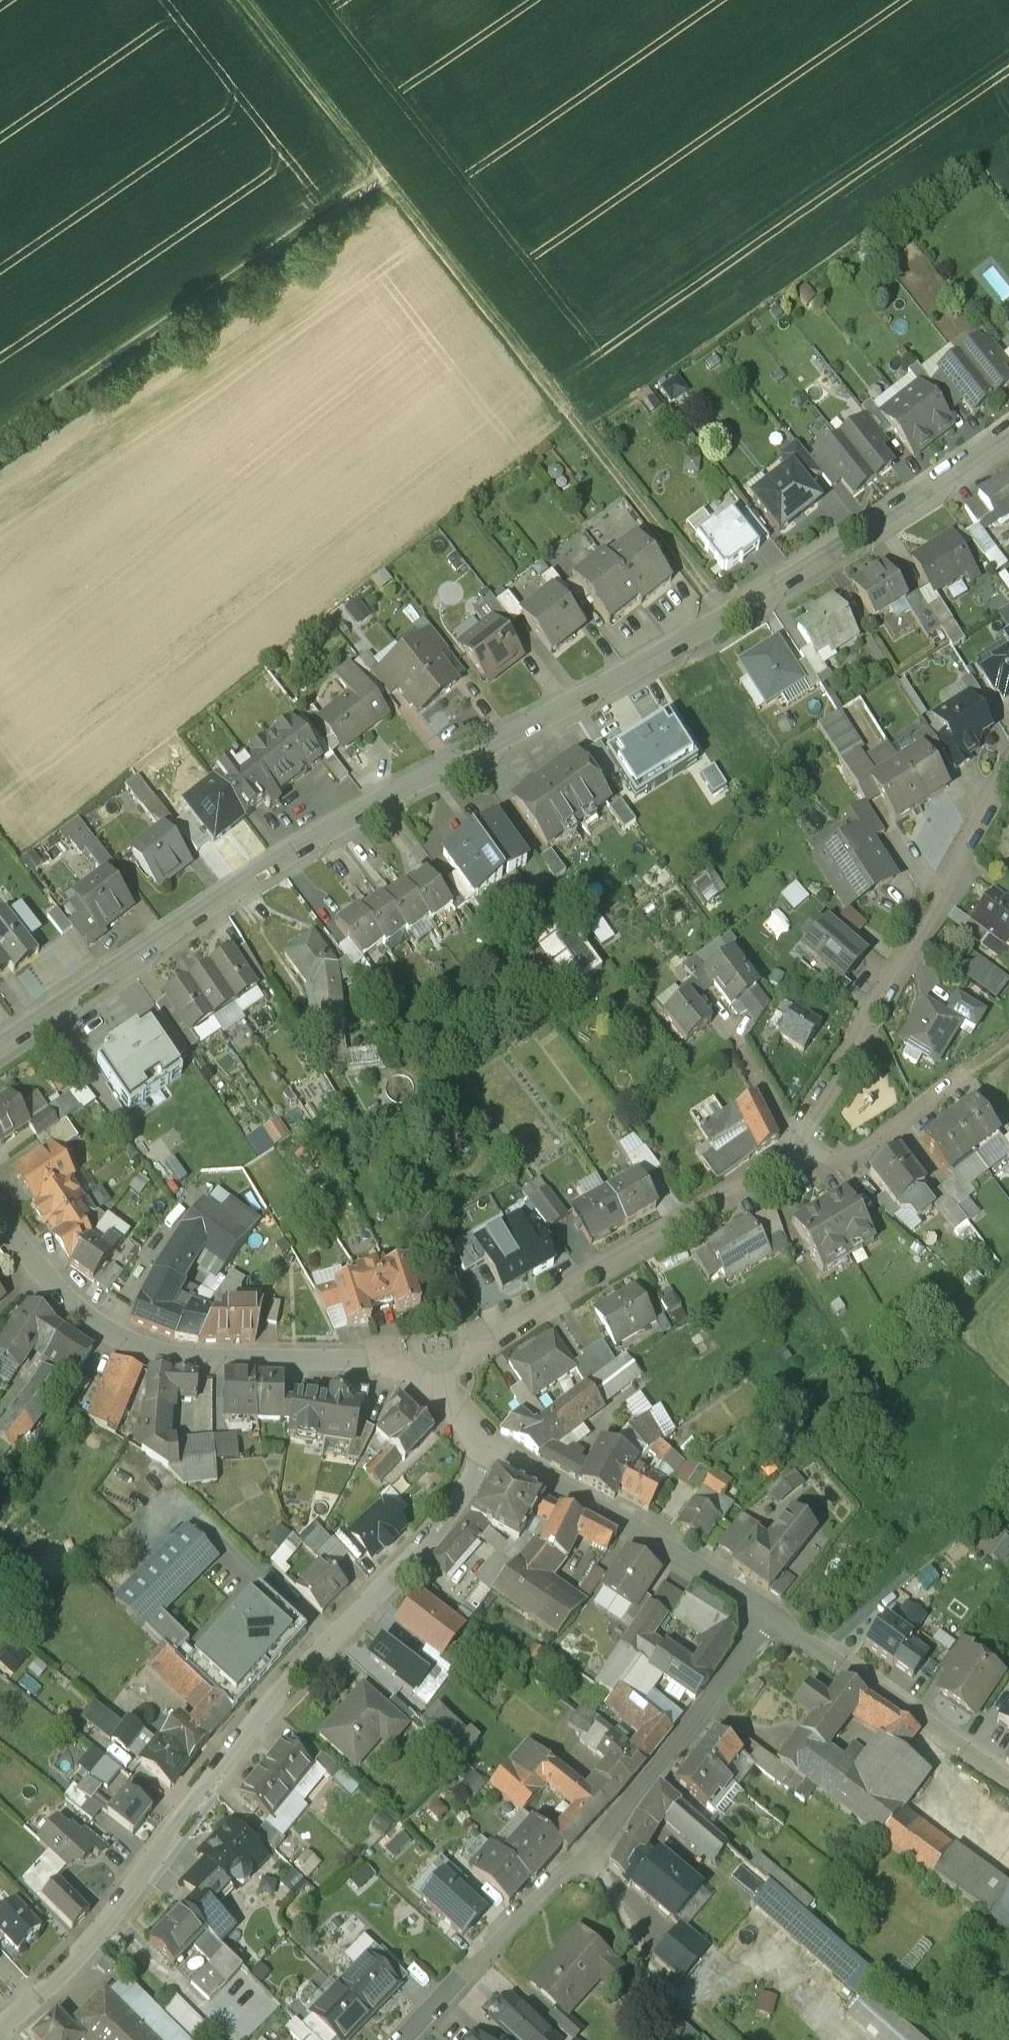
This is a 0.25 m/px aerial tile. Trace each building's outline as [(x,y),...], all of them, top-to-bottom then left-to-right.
[(988,340),(979,347),(999,373),(1008,366),(988,340)] [(979,347),(976,344),(958,359),(991,401),(1008,387),(1008,385),(999,373),(979,347)] [(991,401),(958,359),(939,373),(941,377),(962,403),(972,416),(991,401)] [(939,394),(917,366),(908,373),(919,387),(930,401),(939,394)] [(962,403),(941,377),(932,384),(953,410),(962,403)] [(919,387),(900,402),(932,443),(951,428),(930,401),(919,387)] [(932,443),(900,402),(881,417),(892,431),(913,457),(932,443)] [(881,417),(870,403),(861,410),(883,438),(892,431),(881,417)] [(887,444),(867,418),(857,425),(878,452),(887,444)] [(878,452),(857,425),(838,440),(872,483),(891,468),(878,452)] [(872,483),(838,440),(820,455),(840,481),(853,497),(872,483)] [(810,462),(796,446),(780,458),(790,470),(791,469),(806,489),(822,477),(810,462)] [(840,481),(820,455),(810,462),(822,477),(831,489),(840,481)] [(790,470),(753,499),(779,533),(817,503),(806,489),(791,469),(790,470)] [(977,501),(989,519),(994,516),(1000,525),(1008,519),(1008,480),(977,501)] [(977,501),(964,509),(976,527),(989,519),(977,501)] [(769,539),(746,511),(735,520),(757,548),(769,539)] [(702,512),(686,525),(696,538),(712,525),(702,512)] [(730,514),(714,527),(713,525),(712,525),(696,538),(696,539),(722,572),(725,571),(726,573),(739,562),(741,564),(758,550),(735,520),(730,514)] [(662,550),(645,529),(635,537),(651,558),(662,550)] [(951,536),(912,561),(922,576),(920,576),(932,595),(972,570),(951,536)] [(608,563),(607,564),(637,601),(636,602),(640,607),(641,606),(641,605),(669,582),(670,584),(671,583),(651,558),(635,537),(633,538),(636,542),(608,563)] [(605,560),(576,582),(574,579),(572,580),(589,601),(608,626),(609,625),(608,624),(636,602),(637,601),(607,564),(608,563),(605,560)] [(883,567),(852,587),(873,621),(905,601),(883,567)] [(563,588),(551,573),(540,582),(549,594),(551,592),(559,602),(568,594),(563,588)] [(589,601),(572,580),(563,588),(568,594),(579,609),(589,601)] [(522,615),(521,616),(522,618),(550,654),(552,652),(554,653),(572,639),(571,637),(581,630),(559,602),(551,592),(549,594),(522,615)] [(522,615),(507,595),(496,604),(506,617),(512,625),(522,618),(521,616),(522,615)] [(927,609),(918,595),(904,603),(926,638),(939,629),(927,609)] [(490,597),(472,611),(485,628),(491,623),(494,627),(506,617),(496,604),(490,597)] [(831,600),(806,615),(810,621),(797,629),(809,648),(815,657),(816,657),(852,634),(831,600)] [(952,622),(939,602),(927,609),(939,629),(952,622)] [(952,622),(939,629),(952,649),(964,641),(952,622)] [(485,628),(474,637),(478,642),(464,653),(488,684),(520,660),(494,627),(491,623),(485,628)] [(448,652),(430,630),(419,639),(423,644),(425,643),(438,660),(448,652)] [(776,641),(739,665),(766,706),(802,683),(803,683),(794,669),(776,641)] [(387,673),(385,675),(398,691),(417,715),(456,684),(438,660),(425,643),(423,644),(387,673)] [(816,657),(815,657),(809,648),(799,655),(804,662),(815,680),(826,673),(816,657)] [(1008,659),(1005,655),(993,663),(995,666),(982,675),(994,695),(997,693),(1003,704),(1008,700),(1008,658),(1008,659)] [(815,680),(804,662),(794,669),(803,683),(802,683),(808,693),(819,686),(815,680)] [(387,673),(382,668),(371,677),(388,699),(398,691),(385,675),(387,673)] [(336,679),(353,702),(345,708),(342,704),(321,721),(319,722),(332,738),(341,749),(363,732),(362,730),(382,714),(384,716),(385,715),(349,669),(336,679)] [(986,704),(973,684),(963,690),(969,701),(976,711),(986,704)] [(969,701),(956,709),(953,705),(933,717),(945,735),(964,766),(970,762),(967,757),(975,752),(978,739),(989,732),(976,711),(969,701)] [(332,738),(319,722),(321,721),(316,714),(305,723),(323,745),(332,738)] [(636,802),(697,763),(667,716),(605,755),(619,775),(636,802)] [(320,763),(291,725),(245,760),(246,761),(274,798),(320,763)] [(934,742),(928,732),(914,741),(920,752),(921,751),(929,763),(942,755),(934,742)] [(964,766),(945,735),(934,742),(942,755),(954,772),(964,766)] [(606,783),(619,775),(605,755),(599,745),(585,755),(606,783)] [(920,752),(899,765),(924,804),(945,790),(929,763),(921,751),(920,752)] [(858,753),(840,764),(865,803),(866,806),(880,797),(871,783),(875,780),(858,753)] [(348,778),(333,759),(324,766),(338,785),(348,778)] [(574,760),(543,782),(576,827),(606,805),(574,760)] [(274,798),(246,761),(228,775),(227,773),(214,784),(243,821),(264,805),(269,811),(278,804),(274,798)] [(924,804),(899,765),(875,780),(871,783),(880,797),(895,822),(924,804)] [(726,787),(713,767),(700,775),(712,795),(726,787)] [(153,798),(137,778),(125,787),(141,807),(153,798)] [(576,827),(543,782),(514,803),(546,849),(576,827)] [(210,846),(243,821),(214,784),(181,809),(188,818),(210,846)] [(172,823),(153,798),(141,807),(160,833),(162,832),(161,831),(172,823)] [(635,824),(620,803),(609,811),(624,832),(635,824)] [(865,803),(844,816),(856,835),(861,832),(869,843),(884,834),(866,806),(865,803)] [(210,846),(188,818),(176,827),(198,856),(210,846)] [(77,819),(60,832),(66,840),(69,838),(81,854),(84,852),(96,843),(77,819)] [(526,864),(495,820),(443,857),(456,876),(474,901),(526,864)] [(856,835),(816,860),(847,909),(892,880),(869,843),(861,832),(856,835)] [(165,836),(135,860),(159,889),(189,866),(165,836)] [(114,868),(96,843),(84,852),(104,875),(114,868)] [(565,874),(550,853),(539,862),(554,883),(565,874)] [(1002,875),(989,892),(993,895),(994,895),(1008,906),(1008,882),(1002,875)] [(474,901),(456,876),(446,884),(464,907),(474,901)] [(406,891),(405,892),(428,922),(427,922),(430,925),(450,910),(451,909),(437,891),(426,877),(406,891)] [(108,880),(78,903),(101,933),(131,910),(108,880)] [(782,895),(795,910),(811,896),(798,881),(782,895)] [(446,884),(437,891),(451,909),(450,910),(454,915),(464,907),(446,884)] [(428,922),(405,892),(406,891),(404,888),(383,904),(405,934),(404,934),(407,937),(427,922),(428,922)] [(994,895),(993,895),(972,924),(987,935),(1004,948),(1008,941),(1008,906),(994,895)] [(78,903),(75,900),(68,906),(77,918),(68,925),(71,930),(87,950),(104,937),(101,933),(78,903)] [(383,904),(381,900),(361,916),(360,916),(382,946),(384,949),(404,934),(405,934),(383,904)] [(68,925),(57,911),(47,918),(62,937),(71,930),(68,925)] [(361,916),(358,912),(337,929),(348,944),(361,961),(362,961),(382,946),(360,916),(361,916)] [(603,914),(589,923),(603,945),(618,936),(603,914)] [(859,938),(833,915),(825,924),(851,947),(859,938)] [(0,921),(0,957),(9,969),(13,974),(37,955),(7,916),(0,921)] [(564,917),(547,930),(540,920),(516,937),(524,949),(531,944),(567,994),(601,970),(564,917)] [(972,924),(968,921),(961,931),(980,945),(987,935),(972,924)] [(851,947),(825,924),(820,930),(814,925),(803,938),(809,943),(804,948),(832,972),(842,981),(843,980),(863,957),(851,947)] [(717,940),(709,928),(700,934),(709,947),(717,940)] [(312,936),(285,956),(302,979),(310,973),(318,982),(323,1031),(343,1029),(336,969),(312,936)] [(361,961),(348,944),(338,951),(353,971),(364,963),(362,961),(361,961)] [(245,948),(232,956),(246,978),(258,970),(245,948)] [(230,953),(208,968),(234,1007),(256,992),(246,978),(232,956),(230,953)] [(973,954),(960,971),(997,999),(1008,983),(1008,982),(973,954)] [(706,975),(713,985),(731,1008),(740,1001),(755,989),(731,956),(706,975)] [(9,969),(0,957),(0,976),(9,969)] [(234,1007),(208,968),(186,982),(213,1022),(234,1007)] [(704,972),(693,981),(703,993),(713,985),(706,975),(704,972)] [(832,972),(823,982),(840,996),(849,985),(843,980),(842,981),(832,972)] [(703,993),(693,981),(679,992),(684,999),(688,996),(692,1002),(703,993)] [(213,1022),(186,982),(164,997),(180,1022),(190,1037),(213,1022)] [(769,1006),(755,989),(740,1001),(757,1024),(769,1006)] [(684,999),(663,1015),(686,1043),(710,1024),(692,1002),(688,996),(684,999)] [(983,1014),(957,999),(949,1013),(974,1028),(983,1014)] [(166,1000),(156,1007),(166,1022),(170,1029),(180,1022),(166,1000)] [(958,1026),(925,1005),(902,1043),(921,1055),(928,1045),(941,1053),(958,1026)] [(811,1012),(802,1006),(799,1012),(794,1009),(786,1021),(775,1015),(769,1025),(779,1032),(777,1036),(803,1053),(820,1026),(808,1017),(811,1012)] [(152,1031),(175,1065),(188,1056),(187,1054),(170,1029),(166,1022),(152,1031)] [(190,1037),(180,1022),(170,1029),(187,1054),(197,1047),(190,1037)] [(128,1111),(182,1075),(175,1065),(152,1031),(150,1028),(139,1035),(136,1030),(103,1052),(107,1057),(97,1063),(99,1067),(128,1111)] [(81,1088),(46,1112),(54,1124),(90,1100),(81,1088)] [(0,1102),(0,1145),(28,1126),(29,1126),(28,1124),(9,1096),(0,1102)] [(723,1116),(700,1130),(709,1143),(711,1147),(744,1127),(748,1134),(715,1157),(727,1175),(746,1161),(777,1141),(755,1097),(723,1116)] [(713,1099),(690,1114),(700,1130),(723,1116),(713,1099)] [(998,1134),(974,1102),(948,1122),(972,1154),(998,1134)] [(46,1112),(28,1124),(29,1126),(28,1126),(35,1137),(54,1124),(46,1112)] [(276,1141),(288,1135),(279,1118),(267,1124),(276,1141)] [(66,1122),(36,1142),(44,1154),(51,1149),(55,1155),(67,1147),(78,1140),(66,1122)] [(948,1122),(922,1142),(947,1174),(972,1154),(948,1122)] [(709,1143),(695,1153),(701,1160),(711,1152),(711,1147),(709,1143)] [(67,1147),(55,1155),(60,1163),(72,1155),(67,1147)] [(644,1148),(626,1160),(635,1177),(637,1176),(640,1181),(660,1169),(644,1148)] [(44,1154),(13,1174),(36,1209),(37,1209),(50,1200),(47,1195),(68,1181),(68,1182),(71,1180),(60,1163),(55,1155),(51,1149),(44,1154)] [(715,1157),(711,1152),(701,1160),(717,1182),(727,1175),(715,1157)] [(923,1184),(899,1153),(870,1175),(885,1194),(894,1206),(896,1205),(910,1194),(923,1184)] [(640,1181),(637,1176),(635,1177),(606,1194),(624,1225),(624,1226),(656,1208),(640,1181)] [(952,1180),(941,1189),(956,1208),(964,1202),(967,1205),(969,1203),(967,1200),(967,1199),(952,1180)] [(68,1181),(47,1195),(50,1200),(37,1209),(36,1209),(34,1210),(44,1226),(48,1223),(58,1239),(60,1241),(80,1227),(86,1223),(85,1221),(78,1212),(74,1206),(77,1204),(81,1202),(80,1201),(68,1182),(68,1181)] [(546,1189),(528,1202),(537,1214),(549,1230),(567,1217),(546,1189)] [(956,1208),(941,1189),(928,1199),(954,1231),(966,1222),(956,1208)] [(844,1193),(793,1224),(822,1272),(835,1265),(836,1258),(854,1247),(861,1249),(874,1241),(844,1193)] [(606,1194),(572,1213),(578,1223),(574,1225),(578,1231),(581,1229),(590,1244),(624,1225),(606,1194)] [(885,1194),(874,1203),(892,1220),(901,1213),(896,1205),(894,1206),(885,1194)] [(921,1195),(910,1194),(896,1205),(901,1213),(911,1213),(917,1220),(931,1209),(921,1195)] [(96,1214),(86,1197),(80,1201),(81,1202),(77,1204),(81,1210),(78,1212),(85,1221),(96,1214)] [(537,1214),(529,1202),(521,1207),(529,1219),(537,1214)] [(259,1224),(234,1205),(221,1220),(247,1240),(259,1224)] [(202,1206),(181,1234),(200,1249),(221,1220),(202,1206)] [(126,1217),(114,1207),(105,1219),(117,1228),(119,1226),(126,1217)] [(773,1207),(748,1221),(762,1244),(782,1232),(773,1207)] [(106,1242),(94,1233),(105,1219),(98,1213),(96,1214),(85,1221),(86,1223),(80,1227),(89,1240),(101,1249),(106,1242)] [(117,1228),(105,1219),(94,1233),(106,1242),(108,1238),(109,1239),(116,1230),(117,1228)] [(221,1220),(200,1249),(201,1249),(226,1268),(243,1244),(247,1240),(221,1220)] [(747,1220),(706,1244),(727,1280),(769,1255),(762,1244),(748,1221),(747,1220)] [(528,1243),(516,1222),(508,1227),(535,1275),(552,1265),(536,1238),(528,1243)] [(129,1233),(119,1226),(117,1228),(116,1230),(125,1237),(129,1233)] [(80,1227),(60,1241),(58,1239),(54,1242),(70,1266),(89,1240),(80,1227)] [(535,1275),(508,1227),(476,1245),(486,1263),(503,1293),(535,1275)] [(181,1234),(154,1276),(140,1302),(132,1322),(174,1339),(176,1339),(186,1319),(174,1315),(178,1306),(174,1305),(182,1284),(201,1249),(200,1249),(181,1234)] [(465,1274),(486,1263),(476,1245),(471,1235),(455,1246),(465,1274)] [(101,1249),(89,1240),(70,1266),(93,1283),(119,1247),(109,1239),(108,1238),(106,1242),(101,1249)] [(218,1278),(212,1273),(201,1291),(214,1297),(225,1281),(226,1282),(251,1250),(243,1244),(226,1268),(218,1278)] [(135,1256),(128,1251),(122,1258),(129,1264),(135,1256)] [(425,1282),(418,1259),(406,1262),(413,1285),(425,1282)] [(384,1269),(394,1301),(398,1313),(420,1306),(413,1285),(406,1262),(384,1269)] [(363,1268),(362,1270),(354,1273),(355,1278),(356,1278),(366,1310),(367,1310),(394,1301),(384,1269),(383,1264),(374,1267),(372,1265),(370,1265),(367,1265),(365,1266),(363,1268)] [(122,1273),(113,1266),(97,1286),(107,1294),(122,1273)] [(366,1310),(356,1278),(355,1278),(334,1285),(341,1308),(346,1326),(347,1329),(370,1321),(367,1310),(366,1310)] [(199,1293),(182,1284),(174,1305),(178,1306),(174,1315),(186,1319),(176,1339),(198,1343),(213,1316),(205,1313),(214,1297),(201,1291),(199,1293)] [(334,1285),(314,1291),(326,1313),(327,1313),(341,1308),(334,1285)] [(633,1288),(595,1311),(616,1346),(655,1323),(654,1322),(633,1288)] [(280,1304),(269,1301),(265,1323),(276,1325),(280,1304)] [(262,1306),(221,1305),(219,1317),(213,1316),(198,1343),(255,1343),(262,1306)] [(0,1344),(0,1355),(20,1368),(35,1346),(50,1323),(28,1308),(0,1344)] [(341,1308),(327,1313),(335,1330),(346,1326),(341,1308)] [(663,1317),(654,1322),(655,1323),(662,1334),(670,1329),(663,1317)] [(50,1323),(35,1346),(48,1355),(63,1331),(50,1323)] [(92,1350),(63,1331),(48,1355),(59,1362),(56,1367),(63,1372),(66,1367),(76,1373),(92,1350)] [(552,1335),(510,1364),(527,1390),(533,1398),(575,1369),(572,1364),(552,1335)] [(602,1342),(581,1355),(582,1358),(595,1378),(599,1375),(616,1363),(602,1342)] [(111,1358),(86,1418),(107,1431),(116,1408),(133,1366),(111,1358)] [(595,1378),(582,1358),(572,1364),(575,1369),(585,1385),(595,1378)] [(629,1362),(602,1379),(599,1375),(595,1378),(585,1386),(602,1408),(640,1378),(629,1362)] [(170,1373),(149,1372),(146,1409),(167,1410),(168,1403),(176,1404),(176,1398),(177,1390),(169,1389),(170,1373)] [(197,1375),(170,1373),(169,1389),(177,1390),(176,1398),(195,1399),(197,1375)] [(45,1374),(27,1397),(45,1410),(63,1387),(45,1374)] [(255,1377),(226,1376),(225,1420),(257,1421),(255,1404),(255,1377)] [(283,1378),(255,1377),(255,1404),(257,1421),(290,1422),(292,1405),(283,1405),(283,1378)] [(548,1415),(546,1416),(563,1437),(602,1408),(585,1386),(548,1415)] [(368,1392),(345,1388),(345,1391),(351,1398),(350,1405),(358,1406),(356,1423),(361,1424),(362,1414),(365,1414),(368,1392)] [(345,1391),(337,1390),(330,1395),(329,1402),(330,1402),(323,1441),(349,1445),(352,1446),(356,1423),(358,1406),(350,1405),(351,1398),(345,1391)] [(533,1398),(527,1390),(514,1399),(522,1411),(520,1413),(533,1427),(546,1416),(548,1415),(533,1398)] [(329,1402),(294,1396),(292,1405),(290,1422),(287,1436),(323,1441),(330,1402),(329,1402)] [(651,1412),(639,1396),(631,1401),(643,1418),(651,1412)] [(27,1397),(9,1421),(25,1436),(45,1410),(27,1397)] [(392,1417),(376,1435),(380,1439),(369,1451),(377,1460),(366,1472),(378,1484),(401,1459),(404,1462),(433,1431),(399,1398),(387,1412),(392,1417)] [(116,1408),(107,1431),(115,1435),(125,1412),(116,1408)] [(169,1441),(165,1442),(166,1436),(167,1410),(146,1409),(141,1451),(168,1469),(184,1486),(217,1481),(213,1438),(169,1441)] [(546,1416),(533,1427),(520,1413),(500,1434),(502,1435),(515,1440),(537,1456),(551,1446),(563,1437),(546,1416)] [(9,1421),(3,1418),(0,1422),(0,1436),(16,1448),(25,1436),(9,1421)] [(643,1418),(628,1428),(647,1452),(649,1451),(659,1443),(643,1418)] [(374,1430),(361,1424),(356,1423),(352,1446),(349,1445),(346,1460),(358,1462),(374,1430)] [(637,1462),(602,1443),(589,1466),(581,1481),(614,1499),(633,1468),(637,1462)] [(670,1453),(659,1443),(649,1451),(661,1462),(670,1453)] [(551,1446),(537,1456),(551,1464),(565,1453),(551,1446)] [(584,1454),(572,1447),(565,1453),(551,1464),(572,1476),(580,1462),(584,1454)] [(649,1451),(633,1468),(617,1493),(649,1510),(663,1484),(674,1474),(661,1462),(649,1451)] [(683,1465),(670,1453),(661,1462),(674,1474),(683,1465)] [(580,1462),(572,1476),(581,1481),(589,1466),(580,1462)] [(699,1466),(686,1486),(696,1493),(709,1473),(699,1466)] [(543,1499),(495,1473),(470,1516),(490,1527),(518,1543),(534,1515),(543,1520),(551,1524),(560,1507),(543,1499)] [(738,1492),(712,1475),(703,1489),(729,1505),(738,1492)] [(349,1533),(348,1534),(365,1553),(371,1559),(405,1527),(383,1502),(349,1533)] [(719,1521),(693,1504),(677,1528),(702,1545),(719,1521)] [(585,1520),(560,1507),(551,1524),(540,1546),(539,1547),(564,1560),(565,1560),(577,1535),(585,1520)] [(765,1544),(756,1536),(733,1566),(768,1591),(769,1591),(784,1572),(814,1534),(789,1514),(765,1544)] [(490,1527),(470,1516),(428,1563),(445,1578),(490,1527)] [(740,1517),(718,1544),(733,1556),(754,1528),(740,1517)] [(551,1524),(543,1520),(531,1541),(533,1542),(534,1542),(540,1546),(551,1524)] [(615,1535),(585,1520),(577,1535),(607,1550),(615,1535)] [(331,1542),(314,1523),(310,1528),(293,1536),(302,1545),(315,1558),(331,1542)] [(365,1553),(348,1534),(349,1533),(346,1529),(334,1540),(347,1555),(354,1563),(365,1553)] [(128,1590),(115,1602),(144,1630),(161,1614),(213,1559),(185,1531),(128,1590)] [(293,1536),(283,1547),(270,1563),(284,1577),(290,1570),(284,1566),(302,1545),(293,1536)] [(331,1542),(315,1558),(320,1563),(296,1588),(322,1613),(348,1587),(331,1571),(347,1555),(334,1540),(332,1542),(331,1542)] [(522,1556),(492,1593),(557,1638),(580,1611),(543,1585),(564,1560),(539,1547),(540,1546),(534,1542),(522,1556)] [(504,1560),(497,1554),(483,1571),(485,1572),(477,1582),(481,1585),(492,1593),(522,1556),(513,1548),(504,1560)] [(627,1552),(604,1588),(631,1607),(633,1608),(642,1594),(657,1571),(627,1552)] [(795,1580),(784,1572),(769,1591),(780,1599),(795,1580)] [(117,1580),(105,1592),(115,1602),(128,1590),(117,1580)] [(686,1598),(663,1583),(652,1600),(649,1605),(665,1616),(674,1618),(686,1598)] [(492,1593),(481,1585),(472,1596),(483,1604),(492,1593)] [(733,1610),(693,1586),(686,1598),(674,1618),(703,1636),(698,1642),(706,1648),(703,1652),(719,1663),(731,1646),(728,1644),(735,1634),(733,1610)] [(213,1696),(231,1712),(306,1631),(259,1588),(196,1657),(184,1670),(213,1696)] [(631,1607),(604,1588),(595,1601),(623,1620),(625,1616),(631,1607)] [(633,1608),(631,1607),(625,1616),(636,1624),(649,1605),(652,1600),(642,1594),(633,1608)] [(460,1630),(417,1598),(398,1623),(428,1646),(441,1656),(442,1655),(460,1630)] [(926,1618),(906,1604),(892,1623),(912,1637),(926,1618)] [(636,1624),(620,1648),(596,1685),(612,1697),(618,1688),(617,1686),(637,1659),(649,1667),(662,1647),(650,1638),(665,1616),(649,1605),(636,1624)] [(174,1658),(185,1646),(189,1643),(161,1614),(144,1630),(161,1647),(163,1647),(174,1658)] [(885,1618),(865,1645),(892,1665),(893,1665),(912,1678),(924,1662),(904,1648),(912,1638),(912,1637),(892,1623),(885,1618)] [(412,1697),(429,1674),(381,1637),(366,1657),(395,1680),(393,1682),(412,1697)] [(961,1640),(942,1667),(952,1674),(967,1653),(968,1654),(972,1648),(961,1640)] [(185,1646),(174,1658),(184,1670),(196,1657),(185,1646)] [(452,1663),(442,1655),(441,1656),(428,1646),(421,1655),(444,1673),(452,1663)] [(184,1670),(174,1658),(163,1647),(161,1647),(146,1664),(202,1716),(208,1709),(205,1706),(213,1696),(184,1670)] [(693,1668),(662,1647),(649,1667),(660,1675),(695,1698),(708,1679),(693,1668)] [(719,1663),(703,1652),(693,1668),(708,1679),(719,1663)] [(967,1653),(952,1674),(941,1690),(942,1691),(942,1694),(948,1697),(950,1697),(974,1713),(995,1682),(982,1673),(987,1667),(968,1654),(967,1653)] [(649,1667),(637,1659),(617,1686),(618,1688),(639,1704),(648,1692),(660,1675),(649,1667)] [(827,1699),(810,1687),(797,1705),(814,1717),(802,1732),(825,1749),(857,1707),(865,1694),(842,1679),(827,1699)] [(385,1706),(366,1688),(346,1710),(343,1708),(319,1735),(355,1767),(381,1739),(389,1746),(407,1726),(407,1725),(385,1706)] [(639,1704),(618,1688),(612,1697),(649,1726),(645,1731),(637,1741),(652,1753),(671,1730),(639,1704)] [(680,1718),(648,1692),(639,1704),(671,1730),(680,1718)] [(477,1742),(425,1693),(408,1710),(415,1717),(460,1760),(477,1742)] [(918,1730),(865,1694),(857,1707),(887,1727),(880,1736),(900,1752),(901,1752),(918,1730)] [(231,1712),(213,1696),(205,1706),(208,1709),(202,1716),(201,1717),(187,1725),(207,1741),(208,1741),(231,1713),(231,1712)] [(408,1710),(394,1696),(385,1706),(407,1725),(415,1717),(408,1710)] [(982,1744),(1008,1762),(1008,1705),(982,1744)] [(593,1714),(581,1706),(568,1725),(583,1735),(586,1737),(595,1726),(593,1714)] [(123,1727),(104,1713),(94,1726),(109,1738),(113,1741),(117,1735),(117,1734),(123,1727)] [(187,1725),(178,1717),(159,1741),(188,1764),(207,1741),(187,1725)] [(188,1764),(159,1741),(158,1743),(128,1720),(123,1727),(117,1734),(117,1735),(131,1746),(135,1741),(150,1753),(146,1757),(142,1754),(137,1760),(170,1787),(188,1764)] [(109,1738),(94,1726),(86,1737),(100,1749),(109,1738)] [(610,1737),(595,1726),(586,1737),(583,1735),(580,1739),(596,1753),(610,1737)] [(825,1749),(802,1732),(779,1763),(805,1783),(815,1790),(831,1802),(853,1770),(841,1761),(825,1749)] [(742,1754),(714,1733),(696,1756),(723,1777),(742,1754)] [(867,1753),(854,1769),(853,1770),(831,1802),(880,1840),(898,1816),(929,1773),(901,1752),(900,1752),(880,1736),(879,1736),(867,1753)] [(628,1751),(610,1737),(596,1753),(607,1762),(630,1782),(643,1765),(628,1752),(628,1751)] [(652,1753),(637,1741),(628,1752),(643,1765),(652,1753)] [(294,1744),(290,1749),(282,1742),(261,1768),(291,1793),(312,1767),(300,1757),(304,1752),(294,1744)] [(529,1742),(489,1786),(522,1813),(548,1785),(546,1784),(558,1768),(529,1742)] [(854,1743),(841,1761),(853,1770),(854,1769),(867,1753),(854,1743)] [(779,1763),(758,1748),(748,1761),(780,1786),(791,1772),(779,1763)] [(341,1770),(322,1753),(314,1762),(332,1781),(341,1770)] [(696,1756),(675,1782),(707,1807),(727,1781),(723,1777),(696,1756)] [(121,1771),(103,1758),(89,1775),(107,1789),(121,1771)] [(630,1782),(607,1762),(584,1789),(607,1808),(618,1796),(630,1782)] [(291,1793),(261,1768),(240,1794),(247,1800),(244,1805),(254,1814),(258,1809),(269,1818),(270,1818),(291,1793)] [(584,1789),(558,1768),(546,1784),(548,1785),(579,1810),(567,1823),(582,1836),(607,1808),(584,1789)] [(101,1790),(87,1779),(77,1791),(91,1803),(101,1790)] [(805,1783),(794,1798),(803,1805),(815,1790),(805,1783)] [(704,1824),(659,1785),(644,1804),(664,1821),(665,1822),(666,1821),(699,1849),(711,1833),(703,1826),(704,1824)] [(151,1810),(125,1791),(107,1814),(132,1834),(151,1810)] [(299,1800),(291,1793),(270,1818),(269,1818),(265,1822),(283,1837),(307,1807),(299,1800)] [(635,1817),(608,1866),(630,1887),(631,1886),(631,1885),(653,1858),(644,1849),(651,1838),(664,1821),(644,1804),(635,1817)] [(949,1854),(898,1816),(880,1840),(912,1864),(913,1862),(932,1876),(949,1854)] [(501,1856),(500,1857),(528,1881),(539,1868),(542,1871),(556,1854),(554,1852),(560,1846),(550,1837),(532,1821),(501,1856)] [(565,1821),(550,1837),(560,1846),(567,1852),(582,1836),(567,1823),(565,1821)] [(68,1832),(57,1822),(39,1842),(50,1851),(66,1866),(80,1866),(92,1852),(94,1850),(79,1836),(70,1829),(68,1832)] [(283,1837),(265,1822),(256,1833),(275,1851),(285,1839),(283,1837)] [(230,1824),(227,1826),(222,1826),(216,1833),(217,1838),(201,1854),(206,1859),(226,1878),(205,1899),(215,1908),(235,1887),(237,1886),(243,1885),(250,1878),(250,1872),(264,1857),(230,1824)] [(107,1848),(84,1830),(79,1836),(94,1850),(92,1852),(98,1858),(107,1848)] [(725,1845),(711,1833),(699,1849),(713,1861),(725,1845)] [(492,1849),(472,1871),(508,1903),(528,1881),(500,1857),(501,1856),(492,1849)] [(66,1866),(50,1851),(38,1864),(54,1879),(66,1866)] [(699,1888),(657,1853),(653,1858),(631,1885),(631,1886),(672,1920),(699,1888)] [(949,1854),(932,1876),(988,1916),(1008,1887),(1008,1884),(949,1854)] [(776,1871),(758,1856),(749,1866),(767,1882),(776,1871)] [(458,1892),(467,1883),(439,1858),(431,1867),(441,1877),(458,1892)] [(206,1859),(183,1882),(196,1894),(203,1901),(205,1899),(226,1878),(206,1859)] [(54,1879),(38,1864),(32,1870),(34,1872),(25,1882),(41,1898),(57,1881),(54,1879)] [(813,1904),(776,1871),(767,1882),(823,1931),(829,1924),(810,1907),(813,1904)] [(482,1914),(458,1892),(441,1877),(420,1901),(460,1938),(482,1914)] [(89,1913),(57,1881),(41,1898),(73,1929),(89,1913)] [(823,1931),(767,1882),(754,1907),(857,1996),(875,1975),(823,1931)] [(203,1901),(196,1894),(182,1909),(206,1932),(219,1944),(235,1928),(215,1908),(205,1899),(203,1901)] [(15,1902),(0,1916),(0,1932),(17,1951),(40,1929),(15,1902)] [(182,1909),(149,1943),(173,1966),(194,1946),(206,1932),(182,1909)] [(682,1927),(655,1958),(680,1979),(706,1948),(682,1927)] [(578,1931),(530,1984),(558,2010),(561,2012),(595,1973),(613,1988),(625,1974),(578,1931)] [(206,1932),(194,1946),(211,1963),(224,1950),(219,1944),(206,1932)] [(397,1968),(377,1949),(367,1959),(387,1978),(397,1968)] [(211,1963),(210,1963),(228,1982),(242,1967),(224,1950),(211,1963)] [(106,1957),(97,1967),(105,1974),(114,1964),(106,1957)] [(387,1978),(367,1959),(339,1987),(370,2017),(398,1988),(387,1978)] [(210,1963),(191,1983),(209,2001),(219,1990),(219,1991),(228,1982),(210,1963)] [(228,1982),(219,1991),(229,2000),(252,1977),(242,1967),(228,1982)] [(311,2016),(336,2039),(347,2039),(370,2017),(339,1987),(311,2016)] [(69,2026),(82,2039),(155,2039),(104,1990),(69,2026)] [(655,1994),(639,2012),(655,2025),(667,2011),(670,2008),(655,1994)] [(867,1994),(847,2017),(873,2039),(920,2039),(867,1994)] [(509,2000),(500,2010),(497,2007),(492,2008),(488,2012),(489,2017),(491,2019),(490,2020),(512,2039),(553,2039),(509,2000)] [(558,2010),(549,2020),(572,2039),(574,2039),(582,2031),(561,2012),(558,2010)] [(652,2029),(665,2039),(698,2039),(699,2039),(667,2011),(655,2025),(652,2029)] [(56,2014),(32,2038),(34,2039),(82,2039),(69,2026),(56,2014)] [(311,2016),(301,2026),(313,2037),(316,2039),(336,2039),(311,2016)] [(295,2020),(285,2030),(295,2039),(310,2039),(313,2037),(301,2026),(295,2020)]
